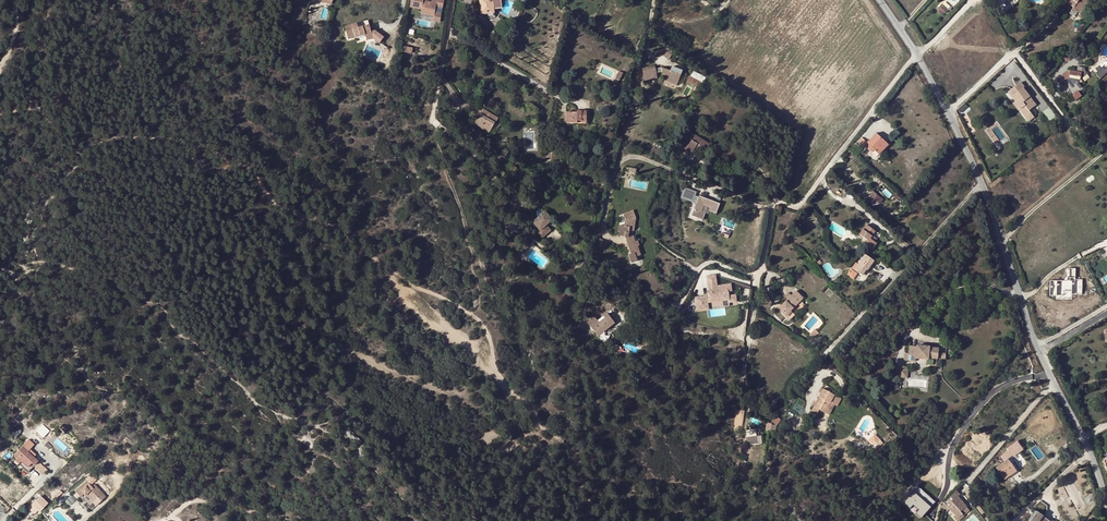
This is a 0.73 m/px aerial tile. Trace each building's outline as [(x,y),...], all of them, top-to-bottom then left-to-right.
[(409,7),(421,9),(420,14),(433,15),(433,20),(440,22),(443,0),(436,0),(436,1),(432,0),(410,0),(409,7)] [(481,14),(487,13),(487,17),(494,17),(493,8),(496,8),(495,3),(492,3),(492,0),(479,0),(481,14)] [(1066,2),(1073,7),(1072,9),(1078,13),(1083,6),(1081,4),(1085,0),(1068,0),(1066,2)] [(357,22),(345,25),(348,38),(365,33),(367,39),(373,37),(380,41),(383,37),(375,30),(375,29),(375,28),(374,27),(372,27),(370,28),(369,24),(363,26),(363,25),(359,27),(357,22)] [(668,58),(673,52),(665,46),(660,53),(668,58)] [(1068,50),(1063,58),(1068,62),(1074,54),(1068,50)] [(1076,72),(1081,73),(1080,77),(1081,78),(1087,74),(1085,70),(1085,68),(1077,66),(1076,72)] [(1099,66),(1095,69),(1097,72),(1095,73),(1100,79),(1106,72),(1106,67),(1104,69),(1103,67),(1101,69),(1099,66)] [(656,73),(655,68),(655,67),(642,69),(644,80),(657,78),(656,73)] [(670,71),(661,68),(662,72),(663,80),(676,85),(681,71),(672,67),(670,71)] [(704,77),(693,71),(691,76),(702,81),(704,77)] [(1080,77),(1081,73),(1076,72),(1069,71),(1056,80),(1059,85),(1063,81),(1066,85),(1065,86),(1075,100),(1081,96),(1078,93),(1083,89),(1077,81),(1081,78),(1080,77)] [(1018,100),(1015,101),(1013,103),(1018,110),(1020,109),(1024,106),(1028,111),(1035,105),(1022,88),(1023,87),(1020,83),(1008,92),(1011,96),(1014,94),(1018,100)] [(961,115),(971,110),(967,102),(957,108),(961,115)] [(1024,106),(1020,109),(1029,121),(1034,117),(1028,111),(1024,106)] [(1048,117),(1054,113),(1050,106),(1043,111),(1048,117)] [(577,120),(586,121),(586,111),(577,111),(577,112),(566,112),(566,123),(577,123),(577,120)] [(474,124),(484,130),(489,133),(496,121),(481,112),(474,124)] [(696,147),(698,148),(704,152),(709,144),(691,132),(687,138),(682,147),(691,153),(695,148),(696,147)] [(879,148),(886,142),(876,133),(867,142),(862,137),(855,144),(861,149),(864,145),(869,150),(871,147),(873,150),(878,154),(882,151),(879,148)] [(888,144),(886,142),(879,148),(882,151),(888,144)] [(652,147),(650,152),(658,155),(661,150),(660,150),(656,148),(652,147)] [(600,164),(597,170),(605,173),(608,167),(600,164)] [(697,190),(689,210),(700,215),(703,208),(698,206),(701,200),(708,203),(707,206),(714,209),(718,199),(697,190)] [(513,204),(509,210),(516,216),(521,209),(513,204)] [(530,224),(541,238),(550,230),(546,225),(547,224),(552,220),(545,211),(530,224)] [(632,219),(630,211),(623,214),(625,220),(624,226),(619,225),(618,231),(619,232),(619,236),(624,237),(631,254),(628,255),(631,263),(637,261),(636,257),(640,255),(638,246),(639,246),(635,235),(629,237),(629,235),(629,230),(632,231),(634,231),(635,226),(631,225),(632,219)] [(872,236),(875,231),(866,224),(859,234),(864,237),(863,239),(861,242),(865,245),(866,244),(872,248),(876,243),(872,240),(870,238),(872,236)] [(607,242),(601,240),(598,247),(598,248),(604,250),(607,242)] [(524,249),(520,247),(525,253),(529,246),(527,245),(524,249)] [(525,253),(520,247),(514,249),(516,256),(525,253)] [(866,269),(867,270),(874,260),(865,255),(858,264),(854,270),(862,275),(866,269)] [(1076,278),(1076,268),(1067,268),(1067,277),(1076,278)] [(851,269),(847,275),(853,279),(857,273),(851,269)] [(708,292),(731,291),(731,284),(716,285),(716,274),(707,275),(708,292)] [(706,295),(695,296),(696,309),(737,306),(736,294),(728,295),(728,291),(706,292),(706,295)] [(778,309),(790,320),(795,315),(790,311),(800,301),(803,298),(796,291),(778,309)] [(766,293),(761,296),(762,303),(764,307),(765,307),(767,306),(767,307),(772,304),(766,293)] [(790,311),(795,315),(805,305),(800,301),(790,311)] [(605,324),(608,328),(615,323),(607,314),(604,317),(605,318),(599,323),(594,317),(587,323),(597,334),(604,329),(602,326),(605,324)] [(599,336),(608,328),(605,324),(602,326),(604,329),(597,334),(599,336)] [(815,329),(809,335),(813,339),(819,333),(815,329)] [(945,358),(946,353),(938,353),(939,348),(929,347),(929,346),(917,345),(917,346),(909,346),(908,353),(905,353),(905,360),(910,360),(910,355),(916,355),(916,358),(928,359),(928,358),(938,359),(938,358),(945,358)] [(827,414),(832,404),(830,402),(834,395),(830,393),(832,389),(826,385),(824,389),(821,393),(814,407),(827,414)] [(835,405),(839,397),(838,397),(834,395),(830,402),(832,404),(835,405)] [(776,416),(772,422),(776,425),(780,420),(776,416)] [(44,436),(50,430),(44,424),(39,430),(44,436)] [(880,440),(874,446),(877,449),(883,443),(880,440)] [(1017,441),(999,453),(1004,460),(1022,448),(1017,441)] [(21,446),(13,455),(16,458),(14,460),(18,463),(20,461),(30,470),(38,461),(21,446)] [(1004,479),(1010,475),(1009,473),(1015,469),(1010,461),(1008,459),(996,468),(1004,479)] [(28,472),(30,470),(20,461),(18,463),(28,472)] [(98,489),(96,491),(94,492),(91,490),(93,488),(87,481),(75,491),(79,496),(85,492),(93,501),(98,497),(101,501),(105,497),(98,489)] [(917,489),(905,502),(908,505),(907,506),(910,509),(914,505),(918,509),(917,511),(923,515),(927,511),(923,507),(926,503),(931,508),(936,502),(922,489),(921,492),(917,489)] [(955,492),(941,506),(946,512),(949,509),(958,518),(963,514),(960,512),(966,507),(958,496),(955,492)] [(35,502),(32,505),(37,510),(39,512),(48,503),(40,496),(34,501),(35,502)] [(49,504),(48,503),(39,512),(40,513),(49,504)] [(927,511),(923,515),(924,516),(931,508),(926,503),(923,507),(927,511)] [(37,510),(32,505),(29,508),(34,514),(37,510)] [(970,512),(966,507),(960,512),(963,514),(964,515),(965,514),(965,515),(970,512)]
